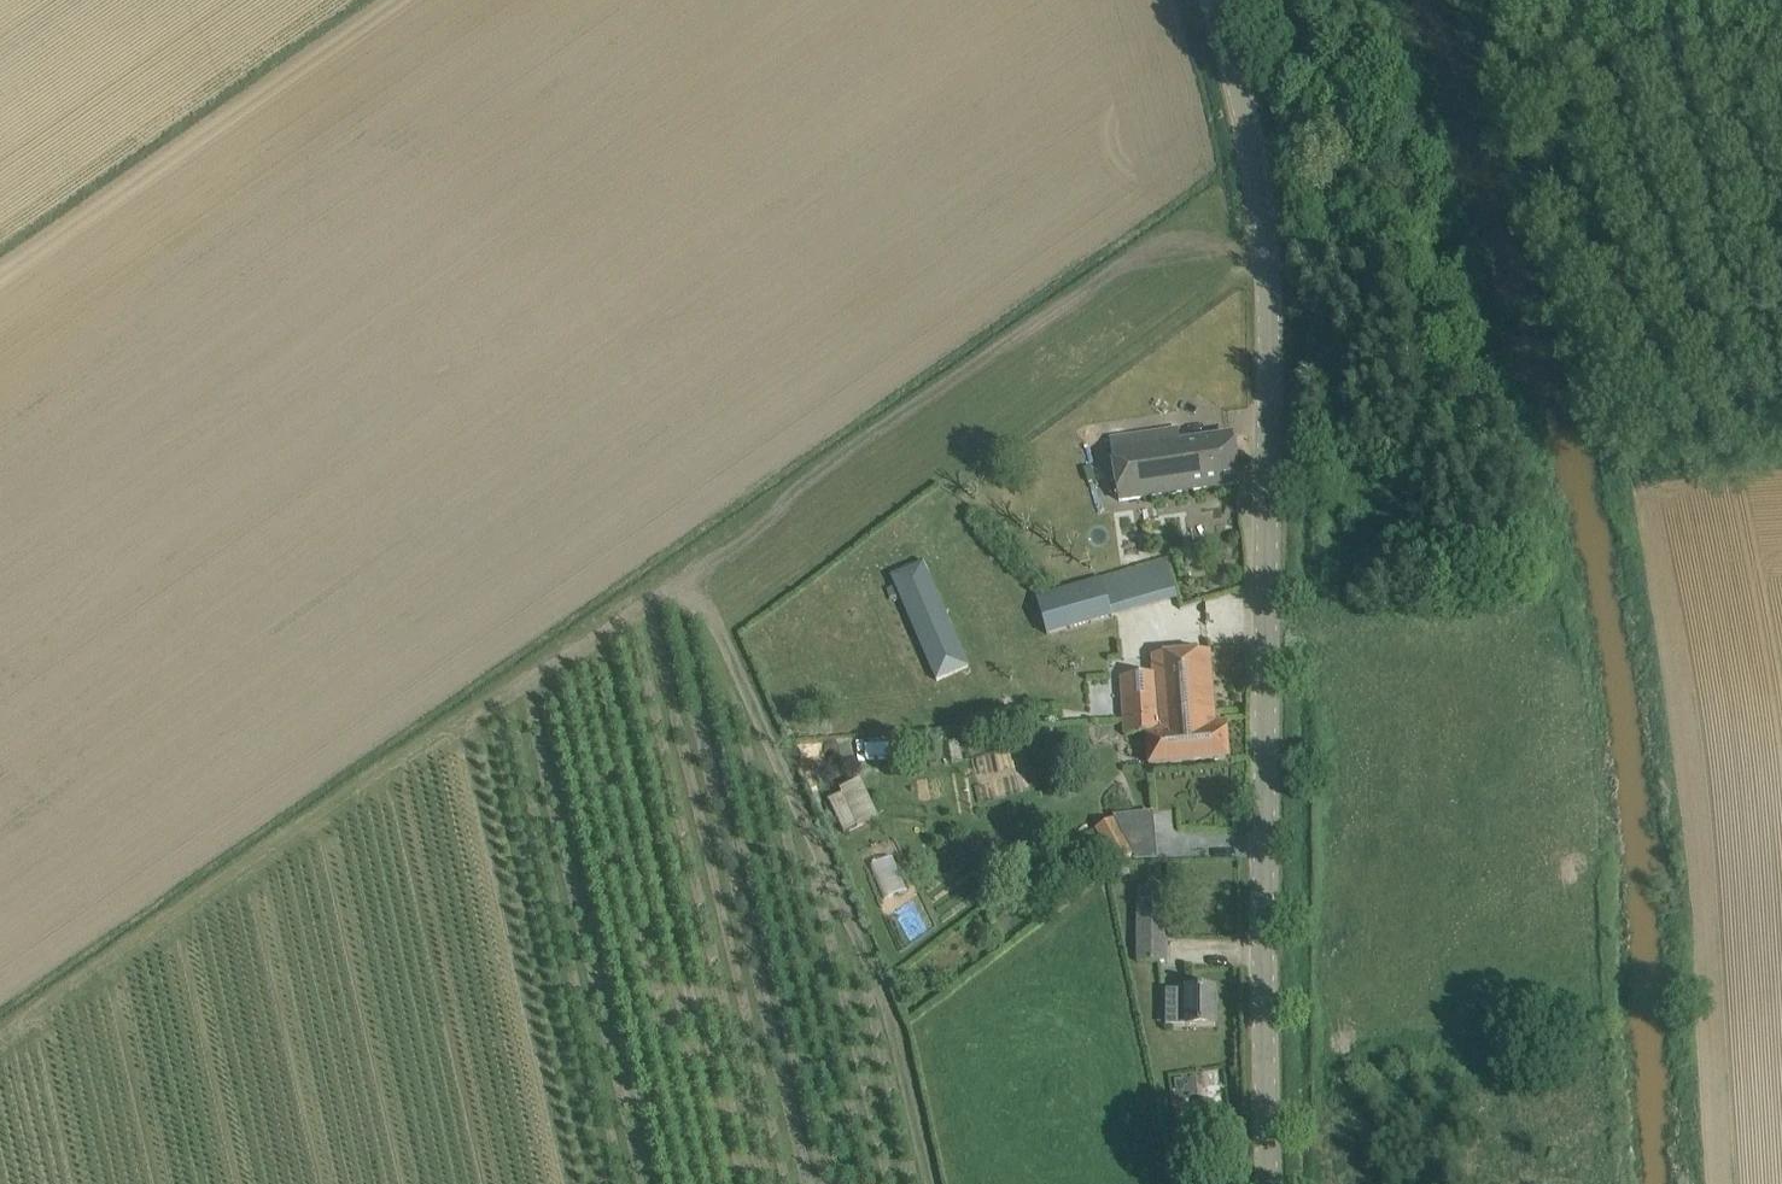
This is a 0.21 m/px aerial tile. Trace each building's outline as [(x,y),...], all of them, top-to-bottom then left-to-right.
[(1179,430),(1155,433),(1110,440),(1119,501),(1239,483),(1232,435),(1180,443),(1179,430)] [(1102,578),(1079,585),(1036,597),(1047,634),(1177,597),(1167,562),(1102,580),(1102,578)] [(956,724),(987,711),(923,563),(892,576),(956,724)] [(1210,651),(1186,654),(1153,655),(1154,672),(1122,674),(1126,732),(1148,731),(1150,764),(1229,759),(1226,722),(1216,723),(1210,651)] [(842,795),(829,801),(844,832),(856,826),(842,795)] [(1095,828),(1114,865),(1133,855),(1113,818),(1095,828)] [(1166,961),(1167,887),(1137,887),(1137,961),(1166,961)] [(1215,991),(1191,990),(1166,991),(1166,1009),(1172,1009),(1171,1027),(1215,1028),(1215,991)] [(1212,1101),(1195,1103),(1197,1116),(1214,1113),(1212,1101)]
